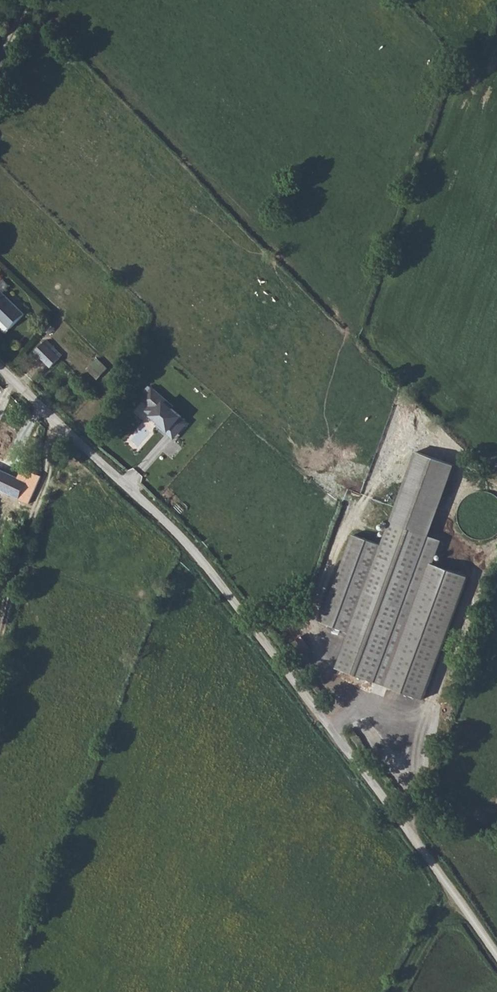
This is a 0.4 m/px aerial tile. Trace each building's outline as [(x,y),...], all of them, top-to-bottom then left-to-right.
[(10,330),(24,314),(0,291),(0,320),(10,330)] [(60,358),(43,342),(34,352),(50,367),(60,358)] [(108,367),(96,354),(84,366),(96,379),(108,367)] [(138,402),(176,437),(191,421),(153,386),(138,402)] [(336,670),(425,701),(468,575),(432,563),(440,541),(429,537),(453,466),(416,453),(381,547),(352,536),(321,624),(349,634),(336,670)]
